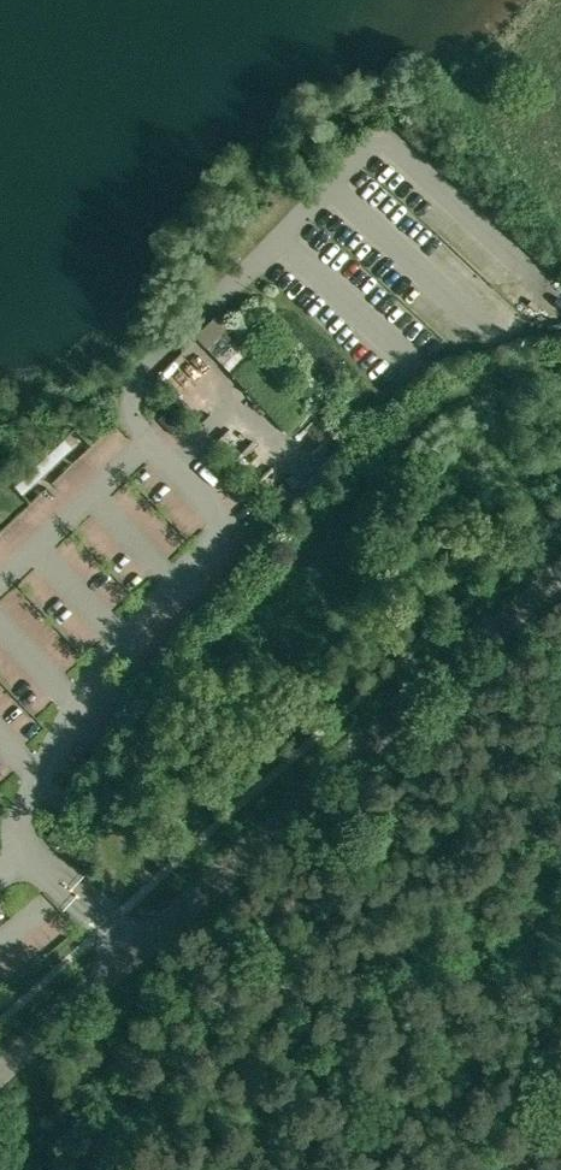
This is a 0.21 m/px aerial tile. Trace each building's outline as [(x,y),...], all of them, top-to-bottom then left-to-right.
[(389,195),(385,213),(401,217),(405,199),(389,195)] [(403,294),(415,306),(426,295),(415,283),(403,294)] [(220,393),(231,380),(206,358),(195,370),(220,393)] [(408,379),(393,390),(401,401),(416,390),(408,379)] [(41,730),(29,740),(39,753),(51,744),(41,730)] [(72,800),(65,815),(80,821),(86,806),(72,800)]
